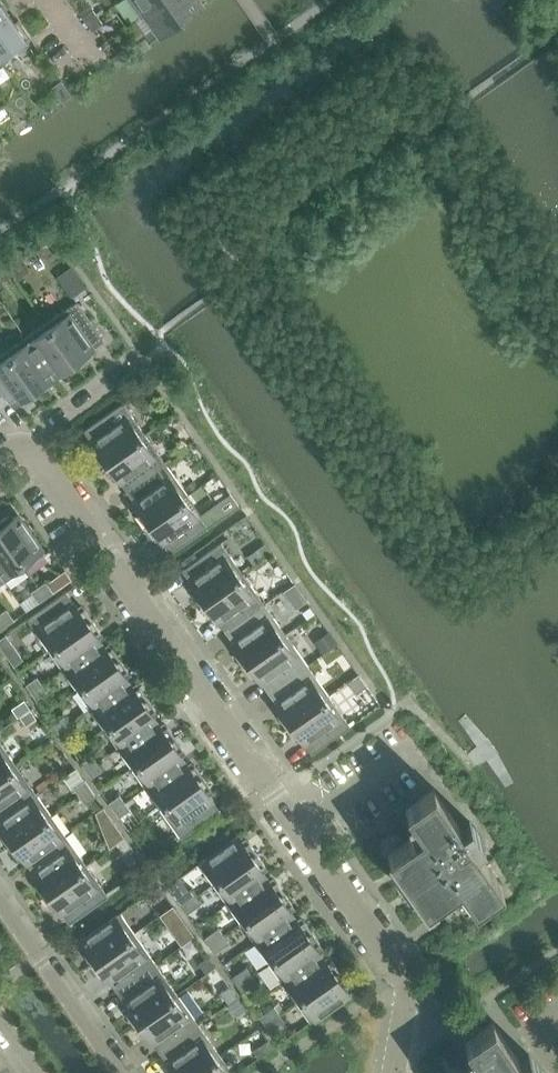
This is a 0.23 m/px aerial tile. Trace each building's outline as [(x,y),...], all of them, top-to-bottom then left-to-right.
[(144,13),(163,0),(135,0),(144,13)] [(144,13),(160,35),(203,4),(201,0),(163,0),(144,13)] [(30,36),(18,19),(14,22),(0,1),(0,58),(2,62),(29,43),(26,39),(30,36)] [(92,8),(82,16),(87,23),(97,16),(92,8)] [(97,16),(87,23),(92,30),(102,23),(97,16)] [(122,50),(111,58),(116,65),(127,58),(122,50)] [(71,94),(61,79),(51,86),(61,100),(71,94)] [(71,264),(56,275),(71,296),(86,286),(71,264)] [(65,309),(45,323),(72,362),(76,366),(87,358),(86,357),(84,354),(88,351),(93,348),(104,340),(76,301),(65,309)] [(64,374),(76,366),(72,362),(45,323),(26,337),(33,347),(46,366),(53,376),(57,373),(61,370),(63,373),(64,374)] [(49,379),(53,376),(46,366),(33,347),(26,337),(6,350),(33,390),(37,394),(48,386),(47,385),(45,381),(49,379)] [(37,394),(33,390),(6,350),(0,354),(0,395),(7,391),(15,403),(18,400),(22,398),(24,401),(25,402),(37,394)] [(145,433),(123,402),(84,430),(91,441),(95,446),(97,449),(94,451),(93,452),(101,464),(105,461),(142,435),(145,433)] [(119,480),(127,492),(166,464),(158,452),(145,433),(142,435),(105,461),(101,464),(109,476),(111,474),(114,473),(116,476),(119,480)] [(136,513),(144,525),(149,522),(185,496),(187,495),(166,464),(127,492),(134,502),(138,507),(140,510),(137,512),(136,513)] [(193,481),(183,488),(187,494),(198,487),(193,481)] [(227,493),(200,512),(207,523),(213,519),(234,504),(227,493)] [(170,553),(209,525),(215,522),(213,519),(207,523),(200,512),(187,495),(185,496),(149,522),(144,525),(152,536),(154,535),(157,533),(159,537),(163,543),(170,553)] [(0,520),(0,532),(25,567),(45,553),(18,514),(13,517),(9,520),(7,517),(6,516),(0,520)] [(5,581),(25,567),(0,532),(0,574),(5,581)] [(191,592),(199,603),(203,600),(240,574),(243,573),(221,541),(182,569),(190,580),(193,585),(196,589),(193,591),(191,592)] [(266,543),(257,549),(263,558),(273,552),(266,543)] [(218,620),(225,631),(264,603),(243,573),(240,574),(203,600),(199,603),(207,615),(209,614),(212,612),(215,616),(218,620)] [(45,581),(38,586),(46,597),(53,592),(45,581)] [(39,602),(46,597),(38,586),(31,591),(39,602)] [(27,619),(49,650),(51,647),(88,622),(92,619),(84,607),(83,608),(80,610),(77,607),(73,601),(66,591),(27,619)] [(234,653),(242,665),(247,661),(283,636),(286,634),(264,603),(225,631),(233,641),(236,646),(238,650),(236,652),(234,653)] [(310,606),(303,611),(308,618),(315,613),(310,606)] [(0,614),(0,615),(7,624),(14,619),(7,609),(0,614)] [(100,631),(92,619),(88,622),(51,647),(49,650),(62,669),(65,667),(74,661),(94,647),(102,641),(99,637),(96,634),(99,632),(100,631)] [(329,633),(317,641),(325,652),(337,644),(329,633)] [(0,637),(0,649),(1,651),(12,644),(5,634),(0,637)] [(260,681),(268,692),(307,664),(286,634),(283,636),(247,661),(242,665),(250,676),(252,675),(255,673),(257,677),(260,681)] [(105,646),(102,641),(94,647),(74,661),(65,667),(62,669),(76,689),(79,687),(115,661),(120,658),(112,647),(110,648),(107,650),(105,646)] [(128,670),(120,658),(115,661),(79,687),(76,689),(90,708),(93,706),(102,700),(121,686),(129,681),(126,676),(124,673),(126,671),(128,670)] [(277,714),(285,726),(289,722),(326,696),(329,695),(307,664),(268,692),(276,702),(279,707),(281,711),(279,713),(277,714)] [(356,693),(366,686),(358,675),(347,682),(356,693)] [(26,684),(31,692),(42,684),(37,677),(26,684)] [(132,685),(129,681),(121,686),(102,700),(93,706),(90,708),(104,728),(107,726),(143,700),(147,697),(139,686),(138,687),(135,689),(132,685)] [(47,691),(42,684),(31,692),(36,699),(47,691)] [(303,742),(311,754),(350,726),(342,714),(329,695),(326,696),(289,722),(285,726),(293,737),(295,736),(298,734),(300,738),(303,742)] [(155,709),(147,697),(143,700),(107,726),(104,728),(118,748),(120,746),(129,740),(148,726),(157,720),(154,716),(151,712),(154,710),(155,709)] [(27,698),(16,706),(22,714),(31,708),(33,707),(27,698)] [(22,714),(21,715),(26,722),(36,715),(31,708),(22,714)] [(53,724),(58,731),(70,723),(65,716),(53,724)] [(160,724),(157,720),(148,726),(129,740),(120,746),(118,748),(131,767),(134,765),(170,740),(175,737),(167,725),(165,726),(162,728),(160,724)] [(76,732),(70,723),(58,731),(65,740),(76,732)] [(183,748),(175,737),(170,740),(134,765),(131,767),(145,787),(148,785),(156,779),(175,765),(184,759),(181,755),(179,751),(182,749),(183,748)] [(13,766),(16,764),(0,742),(0,775),(13,766)] [(81,763),(86,770),(97,762),(92,755),(81,763)] [(187,764),(184,759),(175,765),(156,779),(148,785),(145,787),(159,806),(162,804),(198,779),(202,776),(194,764),(193,765),(190,767),(187,764)] [(102,769),(97,762),(86,770),(91,777),(102,769)] [(37,795),(29,783),(16,764),(13,766),(0,775),(0,821),(37,795)] [(211,787),(202,776),(198,779),(162,804),(159,806),(181,838),(220,810),(212,799),(209,794),(206,790),(209,788),(211,787)] [(74,786),(79,794),(89,787),(84,779),(74,786)] [(95,797),(89,787),(79,794),(85,803),(95,797)] [(474,906),(502,886),(475,847),(484,841),(469,820),(460,826),(439,797),(433,788),(405,808),(420,830),(387,853),(394,862),(418,896),(425,907),(459,884),(474,906)] [(119,794),(108,802),(113,809),(124,801),(119,794)] [(7,845),(12,842),(51,814),(37,795),(0,821),(0,825),(1,826),(4,830),(1,832),(0,833),(0,834),(7,845)] [(113,809),(119,817),(130,809),(124,801),(113,809)] [(101,826),(112,818),(103,805),(95,811),(101,826)] [(23,857),(26,862),(65,834),(51,814),(12,842),(7,845),(16,857),(17,856),(20,854),(23,857)] [(35,884),(43,895),(47,892),(84,866),(86,864),(65,834),(26,862),(33,872),(36,877),(39,880),(36,883),(35,884)] [(199,863),(213,883),(216,882),(252,856),(257,853),(248,841),(247,842),(244,844),(242,841),(238,836),(230,841),(210,856),(201,861),(199,863)] [(265,864),(257,853),(252,856),(216,882),(213,883),(227,903),(229,901),(237,896),(257,882),(266,875),(263,871),(260,867),(263,865),(265,864)] [(69,923),(108,896),(86,864),(84,866),(47,892),(43,895),(51,907),(52,906),(55,904),(58,908),(61,912),(69,923)] [(269,880),(266,875),(257,882),(237,896),(229,901),(227,903),(241,923),(243,921),(280,895),(284,892),(276,880),(275,881),(272,883),(269,880)] [(144,895),(149,903),(164,892),(159,885),(144,895)] [(191,888),(176,898),(181,906),(196,895),(191,888)] [(292,904),(284,892),(280,895),(243,921),(241,923),(254,942),(257,941),(265,935),(285,921),(294,915),(291,910),(288,907),(291,905),(292,904)] [(201,903),(196,895),(181,906),(187,913),(201,903)] [(134,933),(120,912),(118,914),(81,940),(84,945),(87,949),(84,951),(83,952),(91,963),(95,960),(132,934),(134,933)] [(297,919),(294,915),(285,921),(265,935),(257,941),(254,942),(268,962),(271,960),(308,934),(312,931),(304,920),(302,921),(299,923),(297,919)] [(204,937),(209,945),(223,935),(218,927),(204,937)] [(189,928),(176,936),(182,945),(195,936),(189,928)] [(320,943),(312,931),(308,934),(271,960),(268,962),(282,981),(285,980),(293,974),(313,960),(321,954),(318,950),(316,946),(318,944),(320,943)] [(109,980),(117,991),(156,963),(148,952),(134,933),(132,934),(95,960),(91,963),(99,975),(100,974),(103,972),(106,975),(109,980)] [(228,942),(223,935),(209,945),(214,952),(228,942)] [(324,958),(321,954),(313,960),(293,974),(285,980),(282,981),(296,1001),(298,999),(335,973),(339,970),(331,958),(330,959),(327,961),(324,958)] [(215,966),(208,957),(199,964),(206,973),(215,966)] [(125,1013),(134,1024),(138,1021),(175,995),(177,994),(156,963),(117,991),(124,1001),(127,1006),(130,1010),(127,1012),(125,1013)] [(231,976),(237,984),(251,974),(246,966),(231,976)] [(348,982),(339,970),(335,973),(298,999),(296,1001),(310,1021),(312,1019),(349,994),(346,989),(343,985),(346,983),(348,982)] [(256,981),(251,974),(237,984),(241,991),(256,981)] [(220,991),(228,1004),(237,997),(229,985),(220,991)] [(151,1040),(159,1052),(199,1024),(190,1012),(177,994),(138,1021),(134,1024),(142,1036),(143,1035),(146,1033),(149,1037),(151,1040)] [(246,1010),(237,997),(228,1004),(236,1016),(246,1010)] [(259,1016),(264,1023),(279,1013),(274,1006),(259,1016)] [(264,1023),(269,1031),(284,1020),(279,1013),(264,1023)] [(465,1072),(542,1072),(529,1054),(520,1060),(493,1021),(478,1031),(468,1038),(464,1041),(480,1063),(465,1072)] [(218,1056),(220,1055),(199,1024),(159,1052),(168,1064),(170,1067),(173,1071),(170,1072),(169,1072),(194,1072),(218,1056)] [(258,1058),(273,1047),(268,1040),(253,1050),(258,1058)] [(220,1055),(218,1056),(194,1072),(233,1072),(220,1055)]
